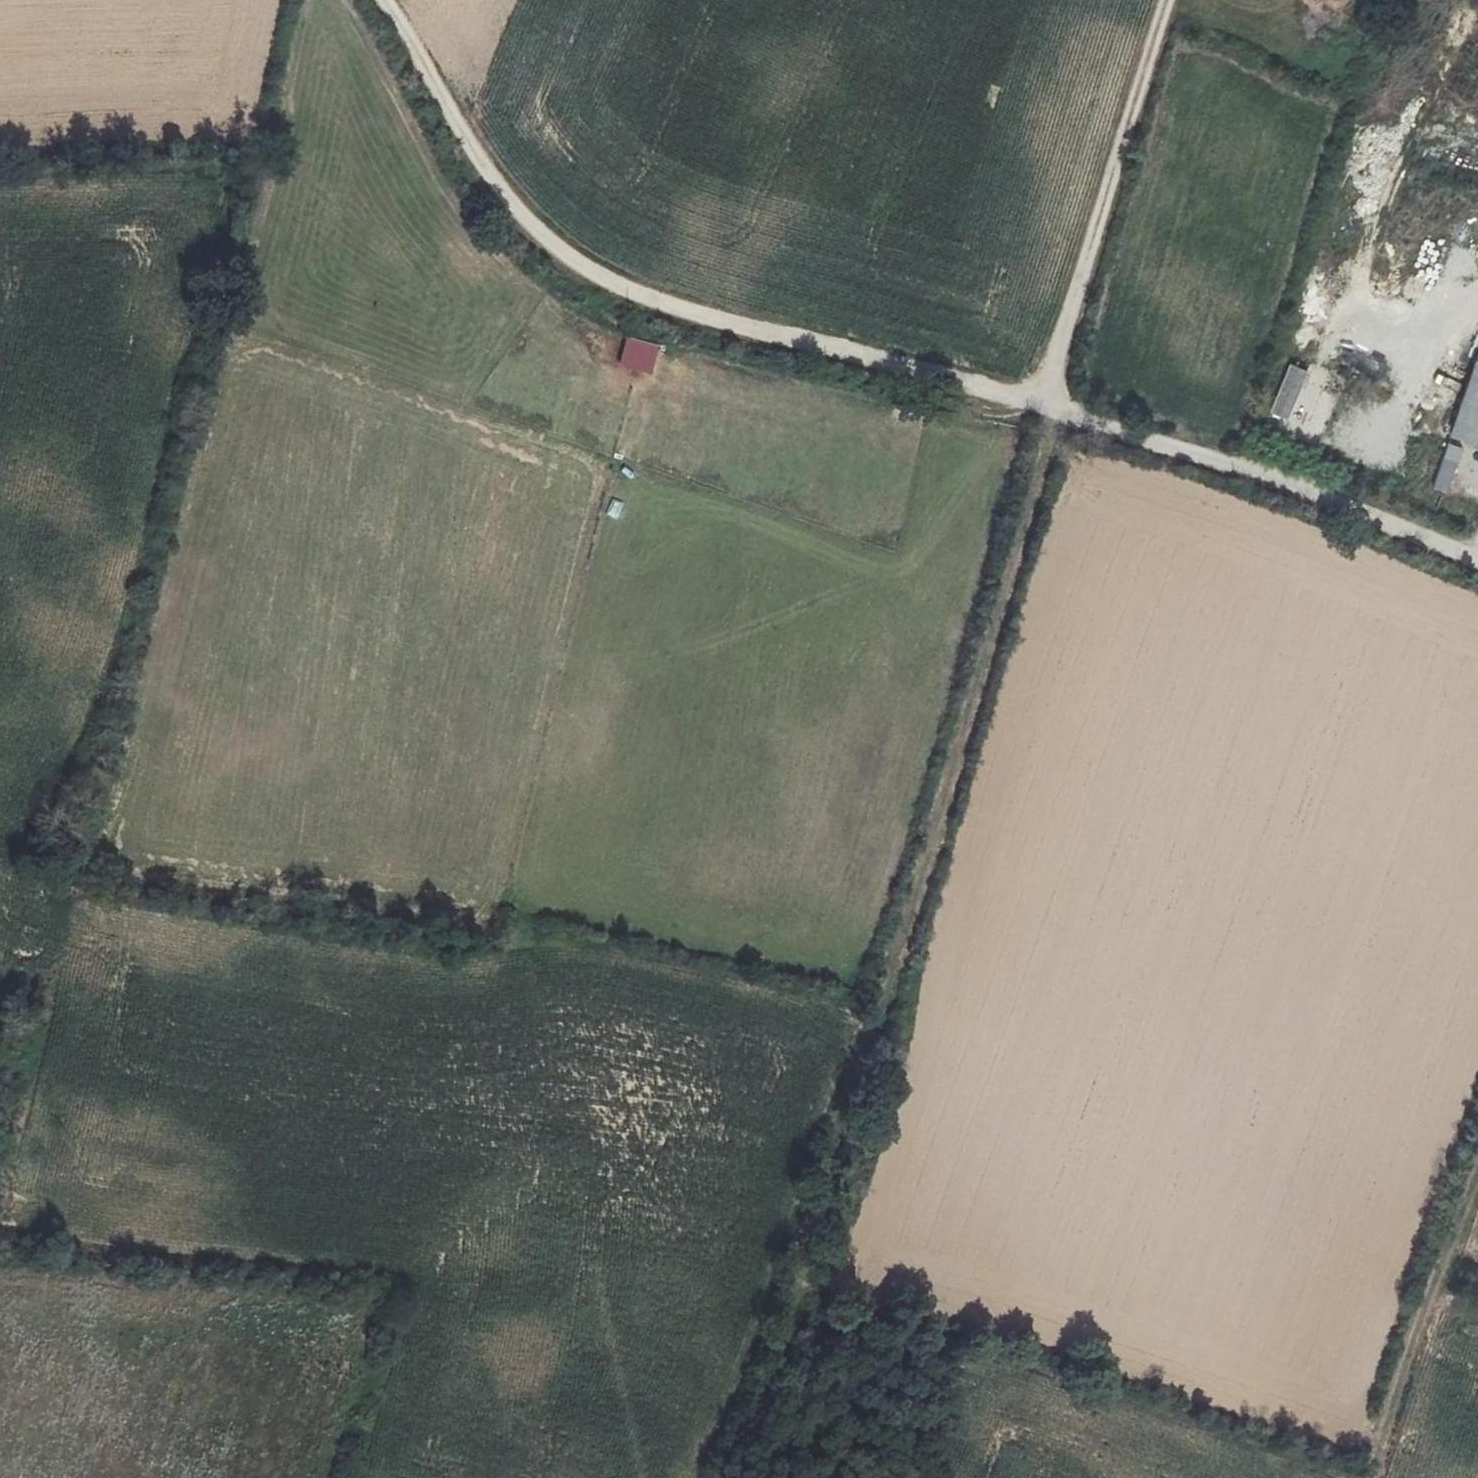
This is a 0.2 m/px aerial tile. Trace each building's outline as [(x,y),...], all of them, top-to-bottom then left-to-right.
[(614,367),(648,378),(658,349),(624,337),(614,367)] [(1475,361),(1450,433),(1477,443),(1477,362),(1475,361)]
